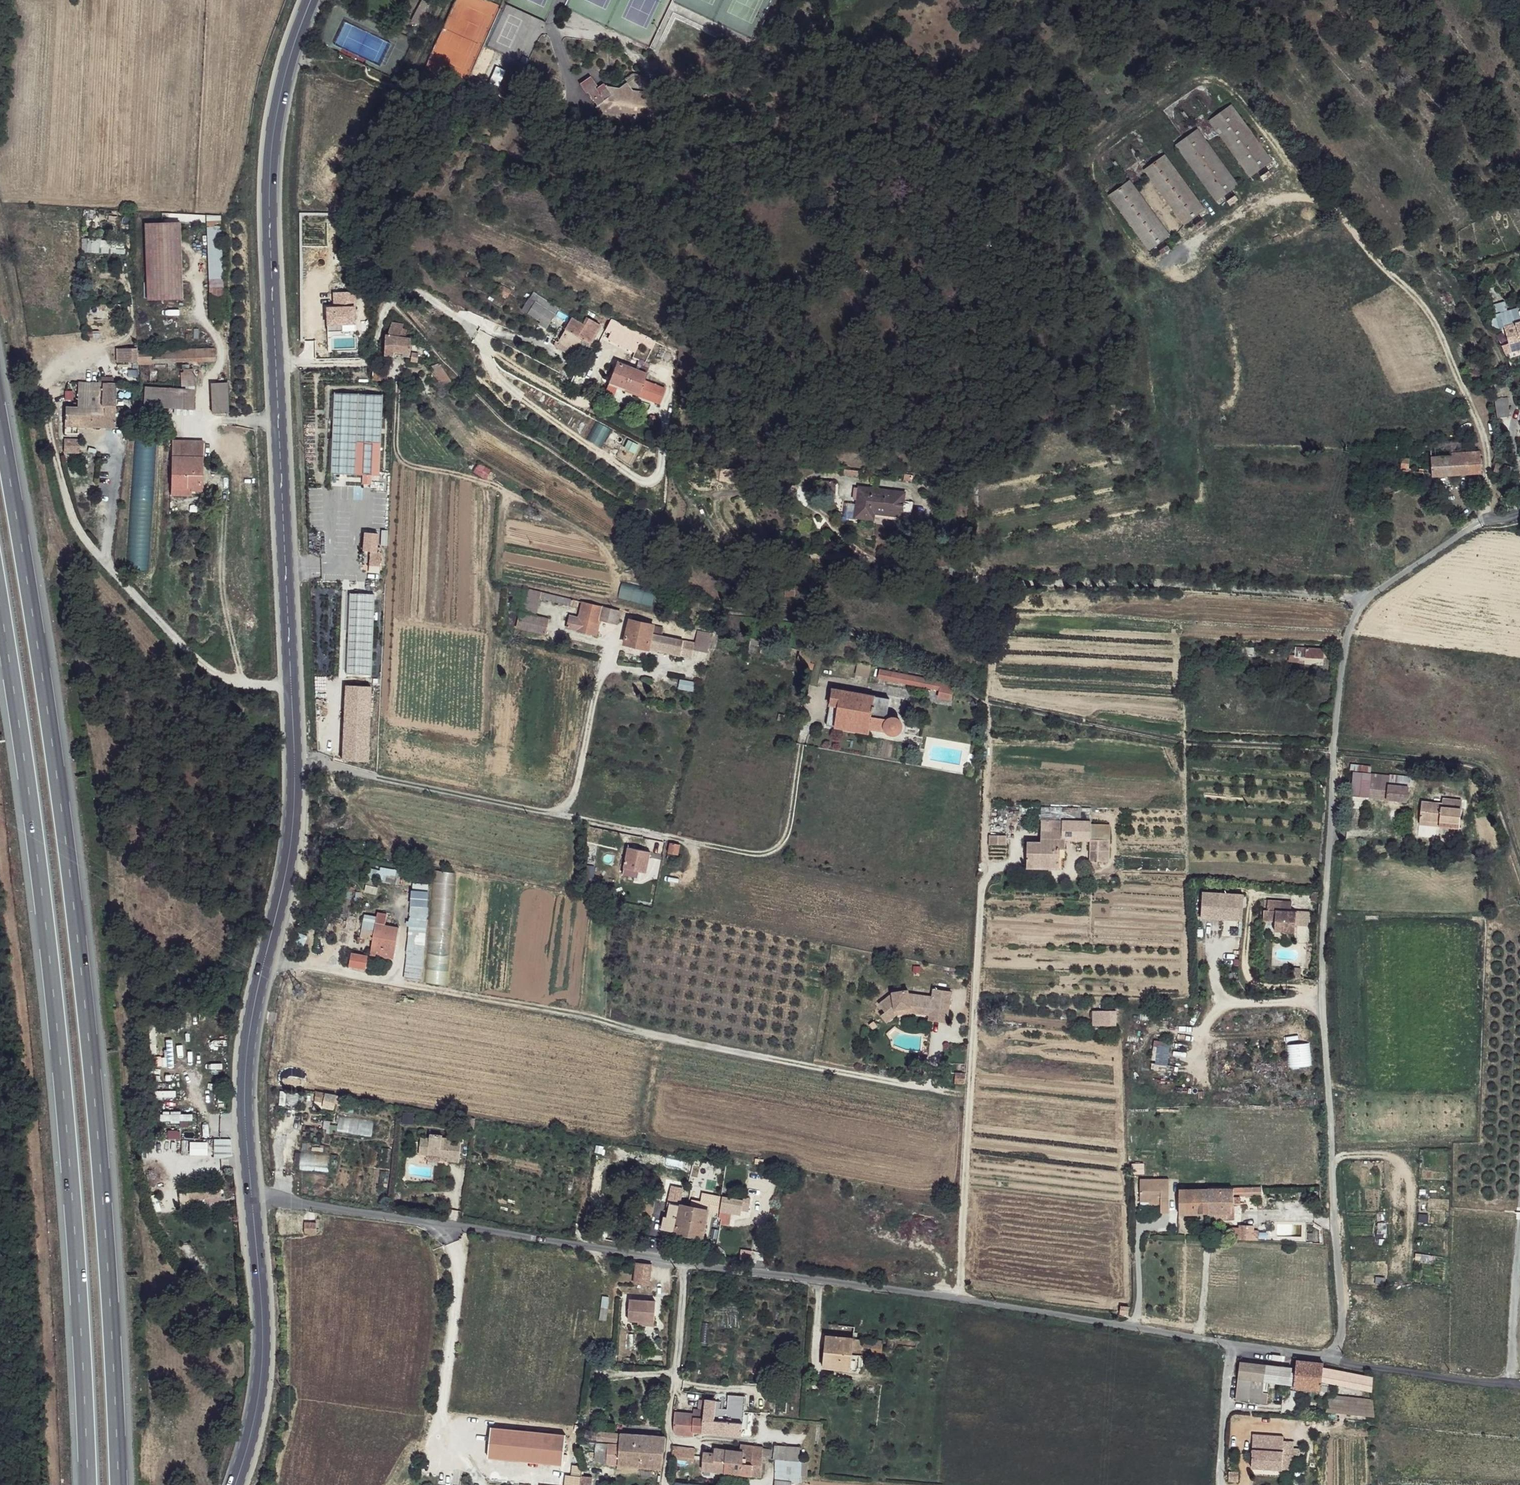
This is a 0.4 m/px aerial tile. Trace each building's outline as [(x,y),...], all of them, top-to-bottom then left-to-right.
[(598,68),(587,73),(590,83),(593,81),(600,97),(608,94),(616,90),(614,88),(609,78),(600,81),(599,78),(602,77),(598,68)] [(614,88),(616,90),(608,94),(618,111),(624,107),(630,116),(641,119),(658,106),(647,89),(636,87),(629,79),(614,88)] [(1227,100),(1204,116),(1246,172),(1269,155),(1227,100)] [(1193,124),(1171,141),(1213,196),(1234,180),(1193,124)] [(1161,151),(1139,167),(1181,222),(1203,206),(1161,151)] [(1125,178),(1105,194),(1146,248),(1166,233),(1125,178)] [(223,297),(222,216),(207,217),(208,297),(223,297)] [(180,223),(144,225),(148,301),(182,299),(180,223)] [(86,241),(87,254),(113,254),(112,241),(86,241)] [(352,293),(333,290),(334,306),(325,307),(328,329),(357,329),(352,293)] [(557,310),(537,298),(530,310),(550,322),(557,310)] [(1512,299),(1499,302),(1503,313),(1514,309),(1512,299)] [(1503,313),(1509,326),(1516,325),(1519,324),(1519,309),(1514,309),(1503,313)] [(581,323),(566,316),(554,339),(577,353),(594,323),(585,317),(581,323)] [(404,324),(394,323),(389,333),(403,336),(404,324)] [(1505,327),(1510,344),(1519,342),(1519,340),(1516,325),(1509,326),(1505,327)] [(389,333),(385,333),(382,354),(389,356),(389,353),(407,356),(409,347),(410,337),(403,336),(389,333)] [(1510,344),(1513,353),(1519,351),(1519,342),(1510,344)] [(1510,344),(1503,346),(1507,354),(1513,353),(1510,344)] [(138,350),(124,352),(125,363),(138,362),(138,354),(138,350)] [(218,350),(138,354),(138,362),(219,359),(218,350)] [(418,354),(411,353),(409,360),(417,361),(418,354)] [(641,369),(613,357),(605,374),(620,381),(619,384),(655,398),(661,383),(639,375),(641,369)] [(440,362),(431,366),(445,390),(454,386),(440,362)] [(391,380),(391,369),(372,369),(372,380),(391,380)] [(620,381),(605,374),(603,379),(618,386),(619,384),(620,381)] [(193,377),(182,378),(183,388),(193,387),(193,377)] [(226,379),(210,380),(211,408),(227,408),(226,379)] [(119,386),(91,383),(91,390),(90,412),(105,414),(104,426),(116,426),(119,386)] [(185,390),(145,388),(143,407),(183,409),(185,390)] [(91,390),(79,389),(78,401),(76,401),(75,406),(67,405),(66,423),(104,426),(105,414),(90,412),(91,390)] [(383,396),(334,394),(331,475),(380,477),(383,396)] [(1509,398),(1495,399),(1497,419),(1510,418),(1509,398)] [(203,440),(174,437),(171,482),(189,483),(190,486),(201,486),(203,440)] [(79,454),(79,439),(64,439),(64,454),(79,454)] [(132,440),(131,498),(153,498),(154,441),(132,440)] [(1460,442),(1428,445),(1429,451),(1432,472),(1428,472),(1428,477),(1482,472),(1481,451),(1462,452),(1460,442)] [(1429,451),(1411,452),(1408,458),(1407,470),(1428,472),(1432,472),(1429,451)] [(1408,458),(1365,456),(1364,468),(1407,470),(1408,458)] [(1505,459),(1497,456),(1495,462),(1498,464),(1495,472),(1510,477),(1513,468),(1504,464),(1505,459)] [(189,483),(171,482),(171,492),(189,492),(190,486),(189,483)] [(906,494),(863,493),(861,523),(877,523),(877,516),(906,515),(906,494)] [(150,526),(150,512),(128,512),(128,526),(150,526)] [(369,534),(365,552),(372,553),(381,554),(382,554),(383,551),(378,550),(381,536),(369,534)] [(381,554),(372,553),(370,566),(379,568),(381,554)] [(817,570),(808,570),(807,579),(818,581),(817,570)] [(619,598),(651,606),(655,592),(622,584),(619,598)] [(793,585),(784,584),(784,595),(793,595),(793,585)] [(542,594),(527,590),(521,616),(536,619),(540,602),(542,594)] [(557,598),(542,594),(540,602),(555,606),(556,604),(557,598)] [(348,676),(373,677),(374,595),(348,595),(348,676)] [(573,600),(557,596),(557,598),(556,604),(571,608),(573,600)] [(619,614),(583,605),(576,633),(596,637),(599,622),(616,626),(619,614)] [(536,619),(521,616),(517,630),(546,637),(549,623),(536,619)] [(653,628),(630,623),(625,646),(649,651),(652,636),(653,628)] [(664,630),(653,628),(652,636),(662,637),(664,630)] [(710,634),(695,632),(693,644),(696,644),(695,650),(707,653),(710,634)] [(662,637),(652,636),(649,651),(674,656),(677,641),(662,637)] [(685,642),(677,641),(674,656),(683,657),(685,642)] [(693,644),(685,642),(683,657),(693,659),(695,650),(696,644),(693,644)] [(1307,649),(1297,648),(1296,656),(1290,656),(1290,662),(1301,662),(1302,659),(1307,659),(1307,649)] [(1324,650),(1307,649),(1307,659),(1324,659),(1324,650)] [(879,670),(878,675),(928,686),(927,692),(932,693),(934,681),(879,670)] [(928,686),(878,675),(877,682),(927,692),(928,686)] [(372,688),(347,687),(343,763),(368,764),(372,688)] [(876,699),(832,690),(826,726),(869,735),(871,729),(872,718),(876,699)] [(887,702),(876,699),(872,718),(883,719),(887,702)] [(888,716),(883,719),(886,721),(884,731),(886,734),(892,735),(896,734),(900,730),(900,725),(899,720),(894,716),(888,716)] [(883,719),(872,718),(871,729),(884,731),(886,721),(883,719)] [(1372,775),(1353,772),(1350,796),(1369,798),(1371,783),(1372,775)] [(1389,776),(1372,775),(1371,783),(1389,785),(1389,776)] [(1389,785),(1371,783),(1369,798),(1387,801),(1389,785)] [(1409,787),(1389,785),(1387,801),(1408,803),(1409,787)] [(1463,804),(1448,802),(1448,806),(1425,803),(1423,817),(1442,818),(1462,819),(1463,804)] [(1065,839),(1083,839),(1083,807),(1041,807),(1040,842),(1026,842),(1026,867),(1058,868),(1058,856),(1064,856),(1065,839)] [(1423,817),(1423,826),(1441,827),(1442,818),(1423,817)] [(1462,819),(1442,818),(1441,827),(1461,829),(1462,819)] [(1005,834),(991,834),(991,843),(1005,843),(1005,834)] [(1107,840),(1089,839),(1090,862),(1107,862),(1107,840)] [(682,845),(673,843),(671,855),(680,856),(682,845)] [(652,853),(629,849),(624,875),(640,879),(642,873),(648,873),(652,853)] [(410,886),(406,980),(423,980),(427,887),(410,886)] [(1248,893),(1207,889),(1204,914),(1245,919),(1248,893)] [(1277,921),(1277,930),(1297,932),(1300,913),(1286,911),(1287,901),(1272,900),(1271,910),(1268,910),(1266,920),(1277,921)] [(1296,903),(1287,901),(1286,911),(1295,912),(1296,903)] [(395,928),(374,924),(367,947),(392,953),(395,928)] [(392,953),(367,947),(365,954),(390,960),(392,953)] [(365,955),(346,951),(344,963),(362,967),(365,955)] [(951,988),(935,986),(934,994),(908,989),(907,987),(890,990),(876,1000),(882,1009),(877,1013),(883,1019),(892,1014),(893,1006),(910,1004),(909,1003),(923,1004),(923,1007),(932,1009),(933,1005),(949,1008),(951,988)] [(949,1008),(933,1005),(932,1009),(931,1018),(947,1019),(949,1008)] [(1117,1016),(1097,1016),(1096,1028),(1103,1028),(1103,1019),(1111,1019),(1111,1028),(1118,1028),(1117,1016)] [(1103,1019),(1103,1028),(1111,1028),(1111,1019),(1103,1019)] [(875,1021),(870,1024),(874,1029),(879,1025),(875,1021)] [(966,1073),(956,1073),(956,1083),(966,1083),(966,1073)] [(323,1094),(314,1092),(313,1101),(322,1102),(323,1094)] [(334,1096),(323,1094),(322,1102),(321,1106),(332,1109),(334,1096)] [(191,1120),(191,1111),(159,1110),(159,1119),(191,1120)] [(372,1133),(372,1119),(343,1118),(343,1132),(372,1133)] [(434,1137),(424,1136),(423,1154),(432,1155),(449,1156),(448,1161),(461,1162),(462,1139),(444,1138),(444,1134),(434,1133),(434,1137)] [(231,1153),(230,1137),(213,1138),(215,1155),(231,1153)] [(207,1154),(207,1140),(189,1140),(189,1154),(207,1154)] [(298,1153),(298,1171),(329,1171),(329,1153),(298,1153)] [(1168,1177),(1138,1178),(1139,1201),(1146,1201),(1159,1201),(1159,1205),(1159,1211),(1167,1211),(1168,1177)] [(1232,1188),(1222,1189),(1222,1197),(1233,1197),(1232,1188)] [(1254,1188),(1236,1189),(1236,1197),(1255,1197),(1254,1188)] [(1208,1189),(1179,1189),(1179,1214),(1209,1214),(1208,1189)] [(1222,1189),(1208,1189),(1209,1214),(1222,1214),(1222,1198),(1222,1197),(1222,1189)] [(751,1202),(723,1197),(721,1208),(751,1213),(751,1202)] [(1233,1197),(1222,1197),(1222,1198),(1222,1214),(1230,1214),(1229,1209),(1229,1203),(1233,1203),(1233,1197)] [(773,1206),(751,1202),(751,1213),(772,1217),(773,1206)] [(681,1207),(666,1204),(661,1230),(702,1238),(706,1212),(684,1208),(681,1207)] [(318,1223),(306,1224),(307,1234),(318,1235),(318,1223)] [(1255,1228),(1244,1228),(1244,1242),(1261,1242),(1260,1232),(1255,1232),(1255,1228)] [(652,1265),(638,1263),(636,1285),(651,1285),(652,1278),(652,1265)] [(656,1302),(629,1301),(628,1322),(638,1322),(655,1324),(656,1302)] [(856,1327),(830,1324),(827,1336),(855,1338),(856,1327)] [(855,1338),(827,1336),(824,1367),(851,1370),(854,1348),(855,1338)] [(883,1342),(855,1338),(854,1348),(862,1349),(883,1352),(883,1342)] [(862,1349),(854,1348),(851,1370),(860,1371),(862,1349)] [(1326,1365),(1298,1361),(1296,1373),(1295,1385),(1294,1390),(1322,1392),(1323,1382),(1324,1370),(1326,1365)] [(1292,1369),(1241,1363),(1239,1378),(1253,1381),(1263,1382),(1295,1385),(1296,1373),(1292,1372),(1292,1369)] [(1376,1379),(1324,1370),(1323,1382),(1337,1387),(1373,1393),(1376,1379)] [(1253,1381),(1239,1378),(1238,1400),(1251,1403),(1253,1381)] [(1337,1387),(1323,1382),(1322,1392),(1320,1402),(1328,1404),(1335,1404),(1335,1397),(1336,1392),(1337,1387)] [(747,1397),(731,1396),(729,1409),(745,1411),(747,1397)] [(1356,1398),(1335,1397),(1335,1404),(1328,1404),(1326,1417),(1375,1418),(1374,1400),(1356,1398)] [(719,1402),(707,1401),(705,1418),(704,1430),(717,1432),(719,1408),(719,1402)] [(729,1409),(719,1408),(717,1432),(743,1435),(745,1414),(745,1411),(729,1409)] [(705,1418),(690,1416),(689,1420),(683,1420),(683,1424),(680,1424),(675,1424),(675,1428),(677,1430),(681,1432),(696,1434),(696,1429),(704,1430),(705,1418)] [(608,1439),(609,1429),(597,1429),(596,1438),(608,1439)] [(620,1430),(609,1429),(608,1439),(620,1440),(620,1430)] [(568,1437),(494,1430),(491,1460),(565,1467),(568,1437)] [(665,1452),(666,1435),(620,1430),(620,1440),(620,1447),(662,1452),(665,1452)] [(1283,1437),(1252,1434),(1251,1468),(1280,1470),(1281,1454),(1283,1437)] [(620,1447),(620,1440),(608,1439),(605,1463),(618,1464),(620,1447)] [(767,1445),(742,1443),(743,1450),(767,1454),(767,1445)] [(696,1445),(673,1445),(671,1458),(696,1460),(696,1445)] [(803,1449),(778,1446),(777,1457),(781,1457),(801,1460),(803,1449)] [(662,1452),(620,1447),(618,1464),(661,1466),(662,1452)] [(718,1452),(704,1451),(702,1466),(717,1468),(717,1469),(727,1470),(728,1449),(719,1448),(718,1452)] [(743,1450),(728,1449),(727,1470),(741,1472),(764,1476),(767,1454),(743,1450)] [(1293,1455),(1281,1454),(1280,1470),(1292,1471),(1293,1455)] [(1240,1472),(1230,1472),(1230,1481),(1239,1482),(1240,1472)] [(592,1476),(582,1476),(582,1484),(592,1484),(592,1476)]
